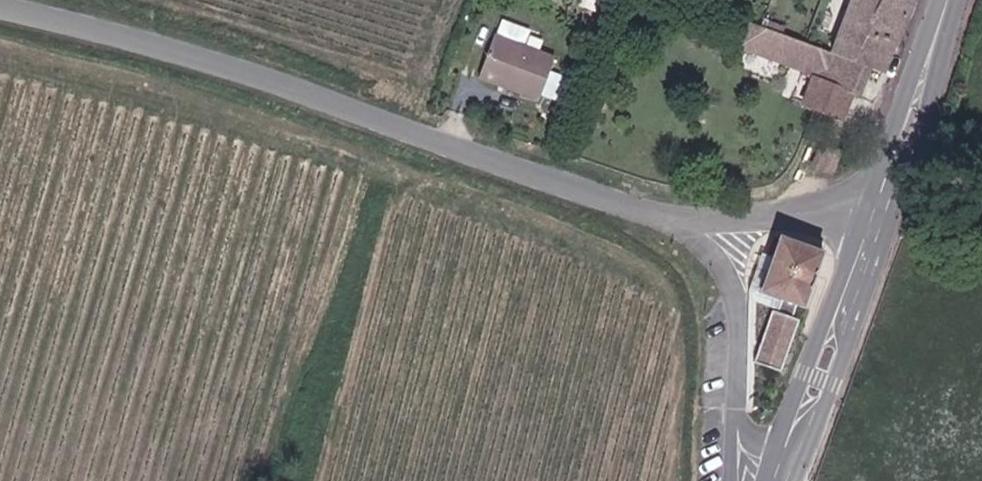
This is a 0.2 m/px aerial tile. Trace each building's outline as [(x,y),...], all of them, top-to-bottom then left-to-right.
[(840,48),(838,57),(885,73),(914,0),(857,0),(852,14),(840,48)] [(852,14),(826,4),(814,39),(840,48),(852,14)] [(814,39),(766,22),(751,16),(740,47),(762,54),(779,61),(802,69),(792,99),(822,109),(841,115),(851,90),(861,93),(867,77),(881,81),(885,73),(838,57),(840,48),(814,39)] [(497,38),(484,77),(539,98),(555,57),(497,38)] [(823,157),(816,173),(834,181),(843,159),(832,154),(830,160),(823,157)] [(773,237),(755,293),(799,309),(818,254),(773,237)] [(779,373),(796,323),(770,314),(753,364),(779,373)]
